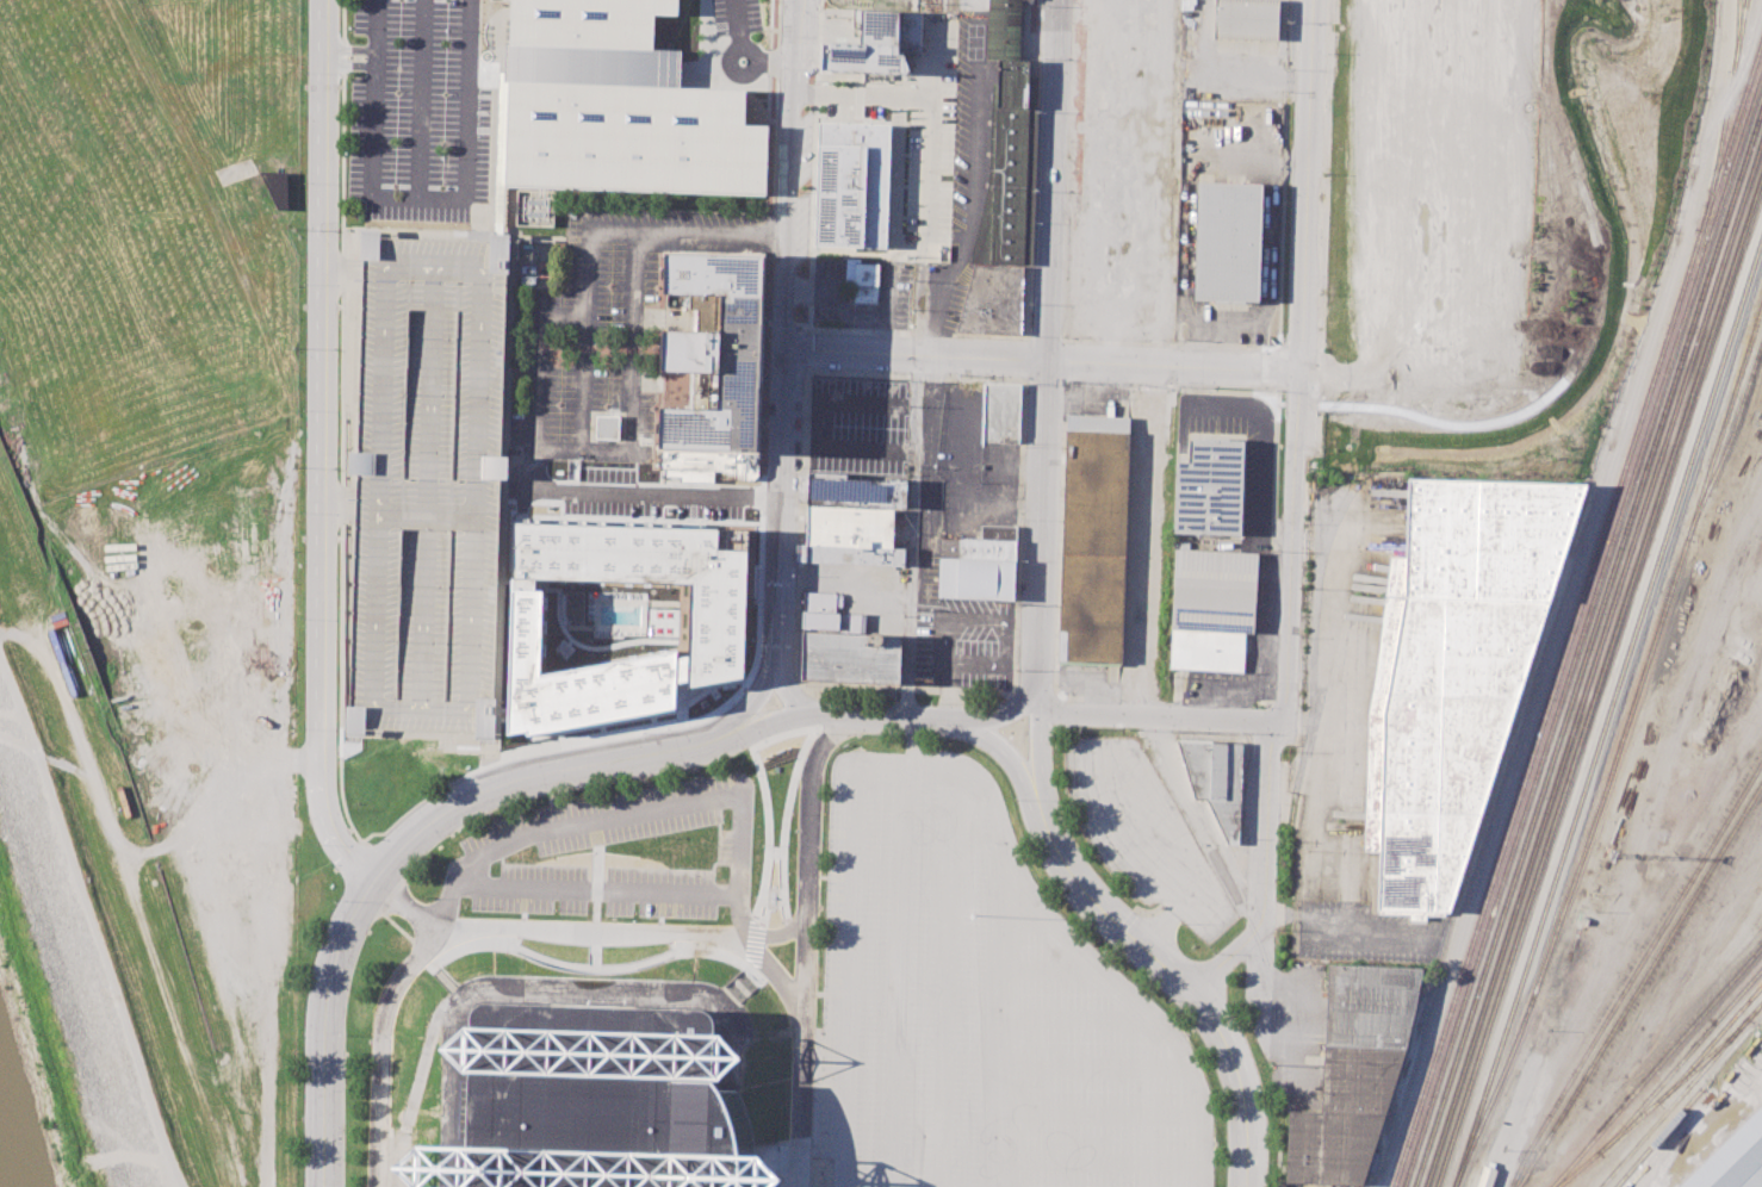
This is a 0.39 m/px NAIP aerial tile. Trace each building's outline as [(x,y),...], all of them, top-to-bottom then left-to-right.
[(504,186),(765,194),(768,125),(747,125),(747,89),(681,87),(682,50),(653,49),(656,14),(677,15),(678,0),(511,0),(504,186)] [(986,60),(988,0),(1022,0),(1019,60),(1030,61),(1029,76),(1037,76),(1031,266),(1024,266),(974,263),(970,265),(972,250),(988,181),(992,60),(986,60)] [(1214,37),(1215,0),(1278,0),(1277,41),(1214,37)] [(820,41),(860,43),(861,10),(922,13),(922,54),(902,52),(912,75),(819,70),(820,41)] [(818,123),(889,125),(886,248),(814,246),(818,123)] [(261,172),(287,172),(287,209),(277,209),(261,172)] [(1197,182),(1261,184),(1259,302),(1195,300),(1197,182)] [(506,234),(490,234),(490,238),(361,236),(355,604),(363,592),(372,612),(382,596),(389,600),(389,591),(397,592),(398,524),(420,537),(420,531),(422,532),(440,524),(439,547),(457,520),(470,521),(470,529),(477,534),(498,524),(499,479),(507,479),(507,470),(527,470),(528,426),(510,425),(510,438),(503,438),(506,234)] [(659,450),(761,453),(767,254),(668,250),(665,296),(722,297),(721,330),(664,329),(663,372),(712,373),(711,381),(719,381),(718,409),(660,406),(659,450)] [(876,303),(879,263),(861,263),(861,259),(846,259),(845,285),(855,285),(854,302),(876,303)] [(974,263),(1024,266),(1022,335),(956,333),(974,263)] [(984,383),(981,442),(1018,443),(1020,384),(984,383)] [(595,438),(618,439),(619,416),(596,415),(595,438)] [(1067,415),(1130,417),(1122,663),(1059,660),(1067,415)] [(1190,439),(1245,441),(1241,535),(1174,533),(1177,461),(1190,461),(1190,439)] [(659,450),(658,468),(658,479),(752,481),(759,474),(761,453),(659,450)] [(808,472),(807,505),(894,509),(906,509),(907,479),(850,477),(850,473),(808,472)] [(1408,479),(1586,484),(1450,911),(1377,908),(1383,714),(1404,597),(1408,479)] [(756,501),(756,639),(749,667),(736,688),(722,701),(702,713),(641,726),(532,741),(540,496),(756,501)] [(806,545),(807,505),(894,509),(893,547),(806,545)] [(981,524),(981,539),(1016,541),(1017,527),(981,524)] [(939,537),(939,558),(1015,561),(1016,541),(981,539),(939,537)] [(806,545),(806,561),(904,565),(904,548),(893,547),(806,545)] [(1175,548),(1258,553),(1254,633),(1245,633),(1171,629),(1175,548)] [(939,558),(1015,561),(1013,601),(938,597),(939,558)] [(805,591),(844,594),(843,613),(804,610),(805,591)] [(804,610),(802,632),(867,634),(868,614),(843,613),(804,610)] [(1171,629),(1170,669),(1242,672),(1245,633),(1171,629)] [(802,632),(801,680),(900,684),(901,635),(867,634),(802,632)] [(346,734),(365,734),(366,707),(347,706),(346,734)] [(1177,737),(1245,739),(1240,845),(1227,844),(1205,798),(1195,797),(1177,737)] [(523,950),(535,950),(535,970),(523,970),(523,950)] [(652,953),(665,953),(664,974),(651,974),(652,953)] [(1327,963),(1321,1111),(1289,1110),(1285,1181),(1361,1185),(1404,1052),(1425,968),(1327,963)] [(782,1180),(758,1157),(755,1143),(751,1127),(747,1112),(743,1094),(720,1083),(724,1077),(740,1057),(714,1033),(714,1024),(709,1014),(700,1011),(483,1005),(474,1006),(469,1014),(466,1026),(442,1049),(467,1074),(466,1145),(420,1144),(393,1167),(413,1186),(774,1186),(782,1180)] [(1678,1186),(1761,1104),(1761,1186),(1678,1186)] [(1496,1169),(1491,1186),(1477,1186),(1484,1166),(1488,1166),(1489,1161),(1495,1162),(1494,1168),(1496,1169)]
